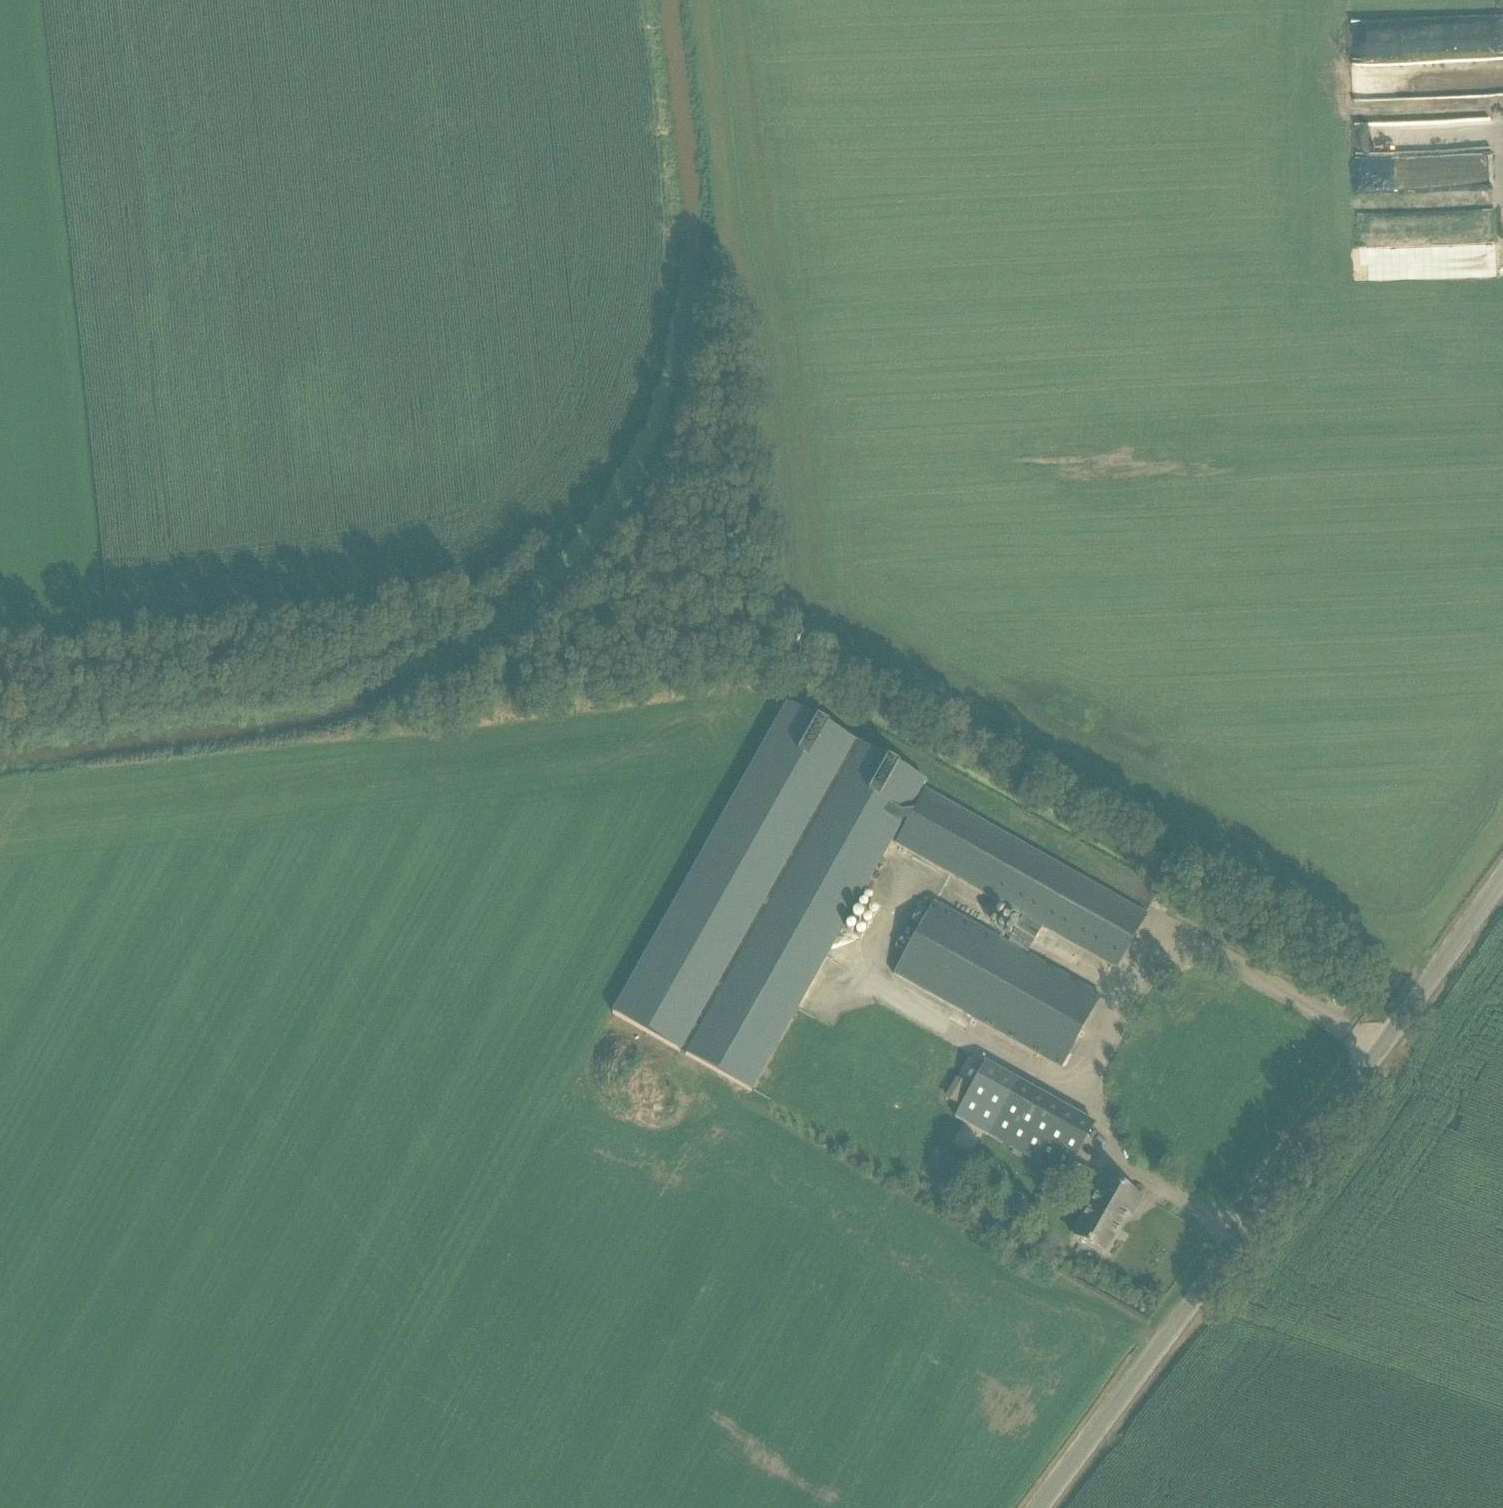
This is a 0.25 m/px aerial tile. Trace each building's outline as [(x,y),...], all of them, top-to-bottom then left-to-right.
[(1417,157),(1357,159),(1359,188),(1419,185),(1417,157)] [(750,1092),(925,781),(786,703),(611,1014),(750,1092)] [(893,975),(1060,1069),(1100,997),(1026,955),(1042,927),(1116,969),(1146,915),(924,791),(894,845),(1023,917),(1007,944),(933,903),(893,975)] [(988,1136),(1064,1179),(1094,1125),(1018,1082),(988,1136)] [(1073,1238),(1103,1255),(1126,1214),(1131,1216),(1141,1199),(1101,1176),(1091,1194),(1096,1197),(1073,1238)]
